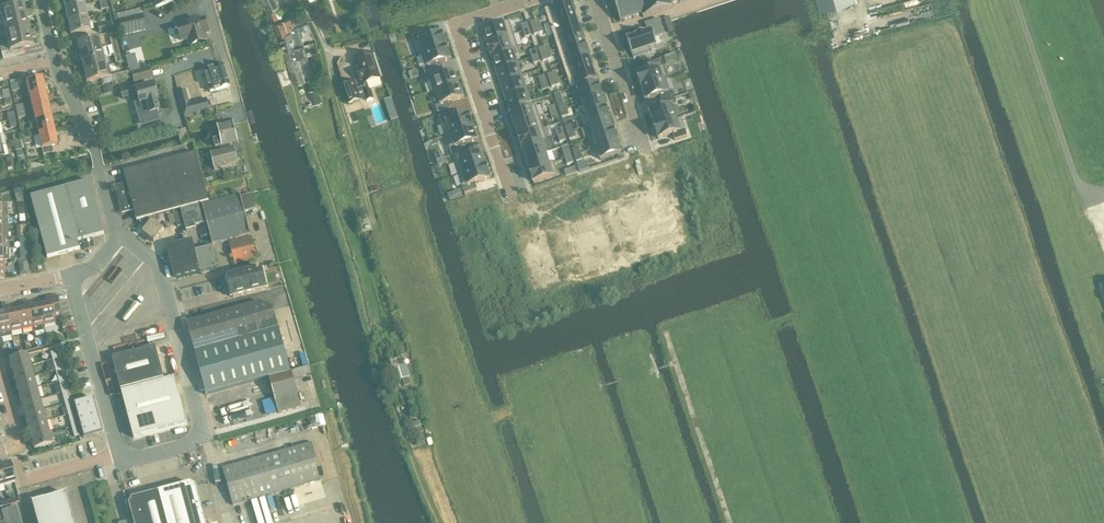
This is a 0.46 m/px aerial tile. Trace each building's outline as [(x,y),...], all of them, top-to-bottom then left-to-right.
[(83,5),(82,0),(63,0),(65,9),(83,5)] [(155,8),(173,3),(172,0),(153,0),(155,8)] [(268,10),(280,5),(278,0),(263,0),(268,10)] [(620,24),(623,23),(624,23),(624,22),(632,19),(633,20),(633,19),(642,16),(643,19),(672,10),(671,7),(679,4),(679,5),(680,5),(680,4),(688,1),(689,2),(690,1),(689,1),(691,0),(612,0),(611,1),(612,1),(615,9),(614,9),(614,10),(615,10),(620,24)] [(886,15),(882,0),(868,0),(874,20),(887,16),(886,15)] [(886,15),(899,11),(896,0),(882,0),(886,15)] [(13,1),(0,4),(0,15),(1,15),(2,20),(29,14),(28,11),(25,12),(23,5),(14,7),(13,1)] [(570,2),(544,10),(549,24),(574,15),(570,2)] [(838,8),(844,28),(857,24),(850,3),(837,7),(838,8)] [(67,22),(86,18),(83,5),(65,9),(67,22)] [(844,28),(838,8),(825,12),(832,33),(844,29),(844,28)] [(273,21),(279,18),(275,9),(269,12),(273,21)] [(28,25),(27,19),(30,19),(29,14),(2,20),(3,26),(0,27),(0,32),(28,25)] [(279,35),(289,31),(288,29),(297,26),(301,24),(299,18),(298,18),(296,14),(274,22),(279,35)] [(574,15),(549,24),(553,37),(578,28),(574,15)] [(122,37),(146,31),(142,17),(119,23),(122,37)] [(70,35),(89,32),(86,18),(67,22),(70,35)] [(675,33),(671,21),(670,18),(665,20),(669,35),(673,34),(675,33)] [(204,20),(177,28),(181,42),(187,40),(190,47),(206,42),(207,40),(206,34),(208,33),(206,29),(207,29),(207,28),(207,26),(206,22),(205,21),(204,20)] [(632,56),(633,61),(649,55),(648,51),(656,48),(653,40),(664,37),(658,21),(645,26),(647,34),(644,35),(644,34),(635,37),(636,38),(626,41),(631,57),(632,56)] [(509,22),(482,30),(487,44),(513,35),(509,22)] [(99,33),(113,30),(112,23),(97,26),(99,33)] [(289,31),(279,35),(281,41),(284,49),(304,45),(301,36),(303,36),(302,31),(306,29),(304,24),(301,24),(297,26),(288,29),(289,31)] [(527,24),(521,26),(523,32),(529,30),(527,24)] [(28,25),(0,32),(0,36),(5,35),(7,41),(34,35),(33,31),(29,32),(28,25)] [(578,28),(553,37),(557,50),(583,42),(578,28)] [(529,30),(523,32),(525,39),(531,36),(529,30)] [(425,33),(412,38),(419,57),(421,56),(446,48),(441,35),(427,40),(425,33)] [(3,60),(17,57),(15,50),(33,46),(31,40),(35,39),(34,35),(7,41),(8,47),(1,49),(3,60)] [(513,35),(487,44),(491,57),(518,48),(513,35)] [(75,55),(100,48),(98,39),(76,44),(78,50),(74,51),(75,55)] [(583,42),(557,50),(562,63),(587,55),(583,42)] [(306,51),(304,45),(284,49),(286,59),(307,54),(311,53),(310,50),(306,51)] [(103,58),(100,48),(75,55),(76,59),(79,58),(81,64),(103,58)] [(446,48),(421,56),(425,69),(423,69),(425,76),(438,72),(435,66),(450,61),(446,48)] [(518,48),(491,57),(496,70),(517,63),(513,51),(518,49),(518,48)] [(536,50),(529,52),(531,58),(538,56),(536,50)] [(289,69),(309,62),(307,54),(286,59),(289,69)] [(366,83),(379,79),(371,54),(355,59),(359,70),(356,71),(360,82),(363,81),(365,87),(357,90),(354,82),(343,86),(349,104),(360,101),(358,95),(363,94),(366,102),(372,100),(369,91),(366,83)] [(587,55),(562,63),(566,76),(592,68),(587,55)] [(538,56),(531,58),(533,65),(540,63),(538,56)] [(80,74),(105,68),(103,58),(81,64),(82,69),(79,70),(80,74)] [(651,71),(636,76),(641,89),(665,81),(668,81),(661,61),(649,65),(651,71)] [(294,82),(313,77),(309,62),(289,69),(292,78),(293,78),(294,82)] [(517,63),(496,70),(500,83),(521,76),(517,63)] [(223,66),(204,72),(210,93),(229,87),(223,66)] [(108,67),(105,68),(80,74),(81,78),(84,77),(86,83),(111,77),(108,67)] [(592,68),(566,76),(571,90),(596,82),(592,68)] [(131,74),(134,84),(151,79),(148,69),(131,74)] [(438,72),(425,76),(427,82),(430,82),(434,95),(436,94),(458,86),(454,73),(440,78),(438,72)] [(127,73),(122,74),(112,76),(114,83),(129,79),(127,73)] [(521,76),(500,83),(504,96),(526,89),(521,76)] [(544,76),(538,78),(540,85),(546,82),(544,76)] [(42,79),(26,82),(29,96),(45,92),(42,79)] [(665,81),(641,89),(645,102),(659,97),(661,104),(674,99),(672,93),(669,94),(665,81)] [(546,82),(540,85),(542,91),(548,89),(546,82)] [(110,84),(101,86),(104,95),(113,93),(110,84)] [(159,122),(156,112),(158,111),(155,100),(156,99),(152,85),(135,90),(134,88),(130,89),(126,90),(125,85),(119,87),(122,99),(136,95),(138,104),(144,126),(159,122)] [(441,106),(436,108),(438,114),(450,110),(448,104),(463,99),(458,86),(436,94),(441,106)] [(597,86),(577,93),(581,105),(601,98),(597,86)] [(317,87),(309,89),(312,102),(321,99),(317,87)] [(526,89),(504,96),(509,110),(530,103),(526,89)] [(4,100),(10,98),(8,91),(2,93),(4,100)] [(45,92),(29,96),(32,109),(48,105),(45,92)] [(5,107),(12,106),(10,98),(4,100),(5,107)] [(601,98),(581,105),(585,116),(605,110),(601,98)] [(664,110),(649,115),(653,127),(675,120),(671,107),(676,106),(674,99),(661,104),(664,110)] [(210,104),(191,109),(193,115),(222,107),(220,100),(209,103),(210,104)] [(563,104),(557,106),(559,112),(565,110),(563,104)] [(48,105),(32,109),(35,122),(51,119),(48,105)] [(535,106),(510,115),(514,126),(539,118),(535,106)] [(554,106),(548,108),(550,115),(556,113),(554,106)] [(565,110),(559,112),(561,118),(567,116),(565,110)] [(605,110),(585,116),(589,127),(609,121),(605,110)] [(18,119),(25,118),(24,111),(17,113),(18,119)] [(9,122),(15,120),(13,113),(7,115),(9,122)] [(556,113),(550,115),(552,121),(558,119),(556,113)] [(452,114),(439,118),(445,138),(472,129),(468,116),(454,120),(452,114)] [(539,118),(514,126),(518,138),(543,129),(539,118)] [(51,119),(35,122),(38,135),(54,132),(51,119)] [(10,130),(17,128),(15,120),(9,122),(10,130)] [(675,120),(653,127),(658,140),(672,136),(674,142),(687,138),(685,131),(680,133),(675,120)] [(589,127),(586,127),(590,139),(612,132),(609,121),(589,127)] [(231,150),(230,145),(238,143),(233,124),(217,128),(220,139),(214,141),(216,149),(220,148),(221,152),(210,155),(214,171),(238,165),(234,149),(231,150)] [(571,126),(565,128),(567,135),(573,132),(571,126)] [(472,129),(445,138),(452,157),(464,153),(462,146),(477,142),(472,129)] [(543,129),(518,138),(522,149),(544,142),(547,141),(543,129)] [(562,129),(555,131),(557,137),(564,135),(562,129)] [(54,132),(38,135),(41,149),(52,147),(57,145),(54,132)] [(573,132),(567,135),(569,141),(575,139),(573,132)] [(590,139),(587,140),(591,152),(596,150),(616,143),(612,132),(590,139)] [(14,144),(20,143),(19,135),(12,137),(14,144)] [(564,135),(557,137),(560,143),(566,141),(564,135)] [(24,146),(31,144),(30,137),(23,139),(24,146)] [(544,142),(522,149),(525,160),(545,154),(548,153),(544,142)] [(16,152),(22,151),(20,143),(14,144),(16,152)] [(616,143),(596,150),(600,161),(620,155),(616,143)] [(578,149),(572,151),(574,157),(580,155),(578,149)] [(569,151),(563,153),(565,159),(571,157),(569,151)] [(136,221),(139,221),(155,216),(180,210),(200,205),(209,202),(196,153),(124,172),(127,184),(114,187),(121,214),(133,211),(136,221)] [(464,153),(452,157),(458,176),(485,167),(481,154),(466,159),(464,153)] [(545,154),(525,160),(529,171),(549,165),(549,164),(545,154)] [(580,155),(574,157),(576,163),(582,161),(580,155)] [(571,157),(565,159),(567,166),(573,164),(571,157)] [(549,165),(529,171),(533,183),(558,175),(554,163),(549,164),(549,165)] [(485,167),(458,176),(464,195),(477,191),(475,185),(490,180),(485,167)] [(211,174),(204,176),(206,184),(213,182),(211,174)] [(77,242),(78,242),(104,235),(90,182),(31,198),(47,258),(80,250),(77,242)] [(255,210),(251,196),(241,199),(241,197),(202,206),(213,246),(213,245),(250,236),(251,236),(245,213),(255,210)] [(186,232),(196,229),(196,227),(205,225),(200,205),(180,210),(186,232)] [(153,243),(163,230),(154,223),(155,221),(155,216),(139,221),(139,224),(145,228),(141,234),(153,243)] [(26,238),(26,227),(16,227),(17,238),(26,238)] [(234,264),(256,259),(251,237),(229,243),(234,264)] [(8,238),(0,239),(0,250),(3,250),(8,250),(8,238)] [(84,251),(94,248),(92,240),(82,243),(84,251)] [(195,252),(192,241),(168,247),(167,249),(174,278),(176,279),(216,269),(211,248),(195,252)] [(3,250),(0,250),(0,261),(4,261),(4,262),(9,261),(8,250),(3,250)] [(20,277),(27,276),(27,261),(17,261),(18,266),(20,277)] [(233,299),(266,290),(261,269),(227,277),(233,299)] [(44,326),(55,324),(54,321),(61,320),(57,296),(46,298),(47,305),(40,306),(44,326)] [(34,307),(32,301),(28,302),(33,328),(32,328),(33,334),(44,332),(43,326),(44,326),(40,306),(34,307)] [(22,330),(32,328),(33,328),(28,302),(24,302),(25,309),(18,310),(22,330)] [(207,396),(268,379),(268,378),(291,372),(274,311),(260,303),(192,322),(207,379),(203,380),(207,396)] [(12,312),(10,305),(6,306),(11,332),(22,330),(18,310),(12,312)] [(11,338),(10,332),(11,332),(6,306),(2,307),(3,313),(0,314),(0,337),(1,340),(11,338)] [(400,343),(399,338),(393,340),(397,358),(404,356),(401,343),(400,343)] [(120,391),(163,380),(155,347),(112,359),(120,391)] [(12,371),(30,366),(27,355),(9,360),(12,371)] [(399,368),(397,362),(385,365),(390,384),(401,381),(402,380),(403,383),(405,387),(410,386),(410,385),(408,378),(409,378),(406,366),(399,368)] [(15,382),(33,378),(30,366),(12,371),(15,382)] [(312,374),(309,367),(291,372),(268,378),(268,379),(279,414),(301,408),(293,380),(312,374)] [(18,393),(36,389),(33,378),(15,382),(18,393)] [(133,439),(187,425),(175,379),(121,394),(133,439)] [(21,404),(39,400),(36,389),(18,393),(21,404)] [(73,404),(83,438),(102,433),(92,399),(73,404)] [(24,415),(42,411),(39,400),(21,404),(24,415)] [(61,409),(63,416),(68,415),(72,414),(70,407),(61,409)] [(27,426),(45,422),(42,411),(24,415),(27,426)] [(30,437),(48,433),(45,422),(27,426),(30,437)] [(413,436),(423,433),(419,422),(410,424),(413,436)] [(33,449),(51,444),(48,433),(30,437),(33,449)] [(311,444),(230,468),(222,470),(233,507),(240,505),(322,481),(311,444)] [(0,467),(0,473),(4,486),(14,483),(15,483),(9,464),(0,467)] [(159,493),(167,522),(206,522),(197,487),(191,484),(159,493)] [(129,506),(133,521),(134,522),(167,522),(159,493),(132,500),(129,506)] [(64,494),(30,503),(36,522),(73,522),(64,494)] [(18,518),(15,507),(0,512),(0,522),(20,522),(18,518)]
